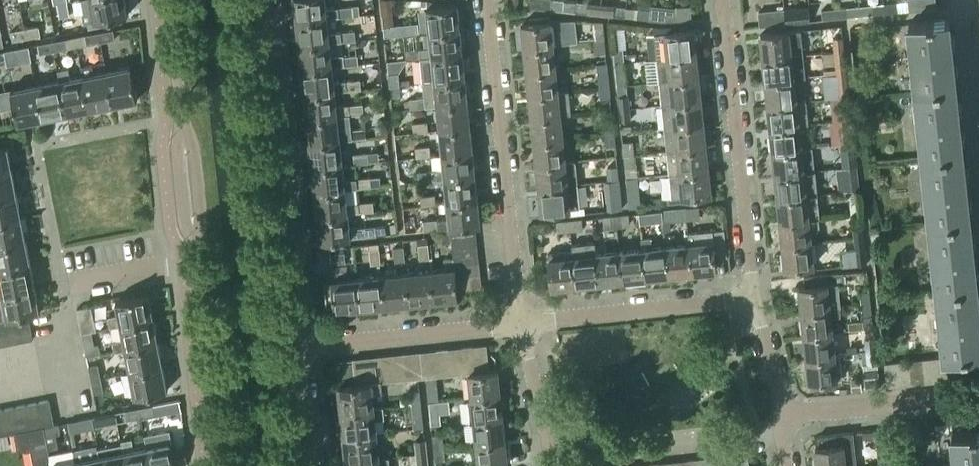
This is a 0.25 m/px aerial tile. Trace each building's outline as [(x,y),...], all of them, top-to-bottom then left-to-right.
[(94,20),(129,13),(126,0),(83,0),(85,11),(83,12),(84,22),(94,20)] [(296,21),(326,17),(326,18),(339,17),(338,7),(325,9),(324,0),(294,0),(296,21)] [(524,7),(549,10),(550,0),(525,0),(524,7)] [(550,0),(549,10),(562,11),(577,13),(578,3),(563,2),(550,0)] [(897,2),(898,12),(910,10),(910,9),(936,6),(935,0),(909,0),(909,1),(897,2)] [(67,1),(57,2),(60,17),(70,15),(67,1)] [(599,15),(600,3),(587,2),(586,14),(599,15)] [(897,2),(884,4),(885,13),(898,12),(897,2)] [(448,4),(426,6),(429,31),(458,28),(456,3),(448,4)] [(600,3),(599,15),(613,16),(615,5),(600,3)] [(365,15),(364,4),(359,5),(351,5),(352,16),(360,15),(365,15)] [(884,4),(871,5),(873,14),(885,13),(884,4)] [(351,5),(338,7),(339,17),(352,16),(351,5)] [(650,10),(649,20),(663,21),(693,18),(691,5),(676,7),(652,5),(651,10),(650,10)] [(834,9),(835,18),(848,17),(847,7),(834,9)] [(784,10),(785,24),(798,23),(796,8),(784,10)] [(649,20),(650,10),(638,9),(637,18),(649,20)] [(823,20),(835,18),(834,9),(822,10),(823,20)] [(760,27),(785,24),(784,10),(758,12),(760,27)] [(326,17),(296,21),(298,45),(329,41),(342,40),(341,30),(327,32),(326,18),(326,17)] [(915,90),(956,86),(949,18),(908,22),(915,90)] [(550,21),(521,24),(524,47),(552,44),(563,43),(560,20),(550,21)] [(594,40),(605,39),(603,23),(593,24),(594,40)] [(404,35),(418,34),(417,24),(403,26),(404,35)] [(661,27),(654,26),(655,33),(683,30),(683,26),(682,25),(661,27)] [(26,29),(28,38),(41,36),(39,26),(26,29)] [(100,31),(102,41),(116,38),(114,28),(100,31)] [(430,47),(420,48),(421,57),(432,56),(461,52),(458,28),(429,31),(430,47)] [(13,41),(28,38),(26,29),(11,31),(13,41)] [(354,29),(341,30),(342,40),(355,39),(354,29)] [(656,57),(696,53),(693,29),(683,30),(654,33),(656,57)] [(788,31),(761,34),(763,58),(791,55),(803,53),(801,30),(798,30),(788,31)] [(78,46),(102,41),(100,31),(76,36),(78,46)] [(54,51),(78,46),(76,36),(52,41),(54,51)] [(843,37),(833,38),(834,50),(845,49),(843,37)] [(605,39),(594,40),(596,54),(606,53),(605,39)] [(40,54),(54,51),(52,41),(38,43),(40,54)] [(329,41),(298,45),(301,70),(331,66),(344,65),(343,56),(343,53),(330,55),(329,41)] [(552,44),(524,47),(526,71),(555,68),(552,44)] [(14,49),(5,51),(8,65),(31,61),(28,46),(14,49)] [(420,48),(404,49),(405,59),(420,57),(421,57),(420,48)] [(834,52),(823,53),(824,66),(836,65),(837,74),(847,72),(845,49),(834,50),(834,52)] [(614,61),(624,60),(623,50),(613,51),(614,61)] [(421,57),(420,57),(423,82),(434,80),(464,77),(461,52),(432,56),(421,57)] [(659,80),(698,76),(696,53),(656,57),(659,80)] [(791,55),(763,58),(765,81),(793,78),(806,77),(803,53),(791,55)] [(356,54),(343,56),(344,65),(357,64),(356,54)] [(616,85),(627,84),(624,60),(614,61),(616,85)] [(114,104),(108,70),(95,72),(93,63),(82,65),(90,108),(114,104)] [(66,113),(90,108),(82,65),(84,74),(70,77),(68,66),(58,68),(60,79),(66,113)] [(108,70),(114,104),(138,99),(131,65),(108,70)] [(331,66),(301,70),(304,94),(334,91),(334,92),(347,91),(346,81),(333,82),(331,66)] [(555,68),(526,71),(529,94),(557,91),(555,68)] [(847,72),(837,74),(839,97),(849,96),(847,72)] [(399,73),(388,74),(390,86),(400,85),(399,73)] [(599,87),(609,86),(608,74),(598,75),(599,87)] [(661,103),(700,100),(698,76),(659,80),(661,103)] [(423,83),(422,83),(424,96),(425,96),(426,106),(437,105),(466,102),(464,77),(434,80),(423,82),(423,83)] [(793,78),(765,81),(768,104),(796,101),(793,78)] [(42,118),(66,113),(60,79),(36,84),(42,118)] [(360,80),(346,81),(347,91),(361,89),(360,80)] [(42,118),(36,84),(12,88),(12,89),(0,92),(0,107),(15,104),(19,122),(42,118)] [(618,108),(629,107),(627,84),(616,85),(618,108)] [(401,97),(400,85),(390,86),(391,98),(401,97)] [(609,86),(599,87),(600,100),(611,99),(609,86)] [(922,156),(963,152),(956,86),(915,90),(922,156)] [(557,91),(529,94),(531,118),(560,115),(571,113),(568,90),(557,91)] [(334,91),(304,94),(306,119),(337,115),(350,114),(349,105),(335,106),(334,92),(334,91)] [(424,97),(410,99),(411,108),(425,107),(425,106),(426,106),(425,96),(424,96),(424,97)] [(849,96),(839,97),(842,120),(852,119),(851,113),(849,96)] [(661,103),(664,127),(703,123),(700,100),(661,103)] [(796,101),(768,104),(770,128),(798,125),(809,124),(806,101),(796,102),(796,101)] [(466,102),(437,105),(440,129),(469,126),(466,102)] [(362,103),(349,105),(350,114),(362,113),(362,107),(362,103)] [(629,107),(618,108),(619,122),(630,121),(629,107)] [(337,115),(306,119),(309,143),(339,140),(352,139),(351,130),(350,114),(337,115)] [(560,115),(531,118),(534,141),(562,138),(560,115)] [(852,119),(842,120),(844,144),(854,143),(852,119)] [(414,133),(428,132),(427,122),(413,123),(414,133)] [(604,134),(615,133),(614,123),(603,124),(604,134)] [(666,151),(705,147),(703,123),(664,127),(666,151)] [(798,125),(770,128),(773,151),(801,148),(813,147),(813,145),(800,147),(798,125)] [(469,126),(440,129),(442,154),(472,151),(469,126)] [(351,130),(352,139),(366,138),(365,128),(351,130)] [(615,133),(604,134),(606,147),(616,146),(615,133)] [(562,138),(534,141),(536,165),(565,161),(562,138)] [(339,140),(309,143),(312,168),(342,165),(339,140)] [(633,142),(623,143),(624,155),(634,154),(633,142)] [(844,144),(841,144),(842,157),(845,157),(855,156),(854,143),(844,144)] [(13,169),(9,145),(0,147),(0,171),(13,169)] [(417,157),(431,156),(430,146),(416,147),(417,157)] [(668,174),(708,170),(705,147),(666,151),(668,174)] [(801,148),(773,151),(775,175),(816,170),(813,147),(801,148)] [(444,169),(433,170),(434,180),(445,179),(445,178),(474,175),(472,151),(442,154),(444,169)] [(355,164),(369,162),(368,152),(354,154),(355,164)] [(929,223),(970,219),(963,152),(922,156),(929,223)] [(634,154),(624,155),(626,179),(638,178),(638,177),(636,177),(634,154)] [(565,161),(536,165),(539,188),(567,185),(578,184),(575,161),(565,161)] [(342,165),(312,168),(314,192),(344,189),(357,188),(356,178),(356,179),(343,180),(342,165)] [(618,167),(608,168),(609,181),(619,180),(618,167)] [(838,192),(850,191),(858,190),(856,167),(846,167),(836,168),(838,192)] [(18,193),(13,169),(0,171),(0,196),(18,193)] [(433,170),(418,172),(419,181),(434,180),(433,170)] [(708,170),(668,174),(671,198),(710,194),(708,170)] [(816,170),(775,175),(778,198),(818,194),(816,170)] [(474,175),(445,178),(445,179),(448,203),(477,200),(474,175)] [(370,177),(356,178),(357,188),(372,186),(381,185),(380,176),(370,177)] [(638,178),(626,179),(628,192),(629,207),(641,205),(639,191),(638,178)] [(609,181),(603,181),(606,211),(622,209),(623,209),(621,192),(620,180),(619,180),(609,181)] [(567,185),(539,188),(541,212),(570,209),(580,207),(577,184),(567,185)] [(344,189),(314,192),(317,217),(347,214),(360,213),(359,203),(346,204),(344,189)] [(852,214),(861,213),(858,190),(850,191),(852,214)] [(23,216),(18,193),(0,196),(0,221),(23,216)] [(420,196),(422,206),(436,205),(435,194),(420,196)] [(818,194),(778,198),(780,221),(808,218),(819,217),(821,217),(818,194)] [(449,218),(438,219),(439,228),(441,228),(451,227),(451,228),(475,225),(479,225),(477,200),(448,203),(449,218)] [(373,201),(359,203),(360,213),(374,211),(373,201)] [(687,220),(686,209),(685,209),(685,208),(662,210),(663,223),(687,220)] [(686,209),(687,220),(687,219),(699,217),(698,208),(686,209)] [(640,225),(663,223),(662,210),(639,213),(640,225)] [(854,237),(864,236),(861,213),(852,214),(854,237)] [(347,214),(317,217),(319,241),(343,239),(362,237),(361,227),(348,229),(347,214)] [(629,214),(615,215),(616,227),(630,225),(629,214)] [(615,215),(602,217),(604,229),(616,228),(616,227),(615,215)] [(27,240),(23,216),(0,221),(0,245),(27,240)] [(808,218),(780,221),(783,245),(810,242),(809,227),(820,226),(819,217),(808,218)] [(438,219),(424,220),(424,221),(425,231),(439,229),(439,228),(438,219)] [(936,290),(977,286),(970,219),(929,223),(936,290)] [(568,221),(569,231),(583,230),(582,220),(568,221)] [(557,232),(569,231),(568,221),(556,223),(557,232)] [(375,226),(361,227),(362,237),(376,236),(386,235),(385,225),(375,226)] [(475,225),(451,228),(452,240),(476,238),(475,225)] [(451,227),(441,228),(442,243),(453,242),(452,240),(451,228),(451,227)] [(880,228),(872,229),(874,247),(882,246),(880,228)] [(689,245),(692,272),(716,270),(714,258),(726,257),(723,230),(687,233),(688,245),(689,245)] [(864,236),(854,237),(854,243),(855,250),(865,249),(864,236)] [(643,250),(645,277),(669,275),(666,247),(651,249),(650,237),(641,238),(642,250),(643,250)] [(417,239),(420,259),(430,258),(427,238),(417,239)] [(476,238),(452,240),(453,242),(454,253),(477,250),(476,238)] [(32,264),(27,240),(0,245),(0,270),(32,264)] [(810,242),(783,245),(785,268),(813,265),(810,242)] [(571,245),(572,251),(575,285),(598,282),(595,254),(594,243),(571,245)] [(669,275),(692,272),(689,245),(688,245),(666,247),(669,275)] [(394,247),(395,262),(405,261),(404,246),(394,247)] [(381,263),(379,249),(369,250),(371,264),(381,263)] [(328,250),(317,251),(318,260),(329,259),(329,254),(328,250)] [(477,250),(454,253),(454,258),(455,265),(478,263),(477,250)] [(622,280),(645,277),(643,250),(642,250),(619,252),(622,280)] [(551,287),(575,285),(572,251),(548,254),(550,273),(538,274),(540,284),(551,283),(551,287)] [(595,254),(598,282),(622,280),(619,252),(595,254)] [(343,253),(329,254),(329,259),(330,265),(344,263),(343,253)] [(445,269),(430,271),(433,300),(458,298),(457,290),(456,278),(455,265),(454,258),(444,259),(445,269)] [(478,263),(455,265),(456,278),(480,275),(478,263)] [(37,288),(32,264),(0,270),(0,283),(2,294),(37,288)] [(430,271),(406,273),(409,303),(433,300),(430,271)] [(406,273),(381,276),(384,305),(409,303),(406,273)] [(802,311),(840,307),(841,307),(838,283),(835,284),(834,274),(804,277),(805,287),(799,287),(802,311)] [(480,275),(456,278),(457,290),(481,288),(480,275)] [(381,276),(356,278),(359,308),(384,305),(381,276)] [(332,282),(324,282),(326,309),(334,308),(334,311),(359,308),(356,278),(332,281),(332,282)] [(964,355),(978,354),(978,307),(977,286),(936,290),(943,357),(946,357),(959,355),(964,355)] [(6,318),(18,316),(30,314),(41,311),(37,288),(2,294),(0,294),(0,320),(6,318)] [(861,305),(871,304),(870,292),(860,293),(861,305)] [(121,324),(155,318),(150,294),(116,300),(119,314),(109,316),(111,327),(121,325),(121,324)] [(871,304),(861,305),(864,327),(874,326),(871,304)] [(82,331),(97,329),(92,305),(78,308),(82,331)] [(804,334),(832,331),(830,317),(841,316),(840,307),(802,311),(804,334)] [(18,316),(23,342),(35,340),(30,314),(18,316)] [(11,344),(23,342),(18,316),(6,318),(11,344)] [(11,344),(6,318),(0,320),(0,346),(11,344)] [(126,348),(159,341),(155,318),(121,324),(121,325),(124,339),(113,341),(115,351),(126,349),(126,348)] [(82,331),(85,347),(87,356),(100,353),(99,344),(95,345),(92,331),(97,330),(97,329),(82,331)] [(804,334),(806,358),(839,354),(834,354),(832,331),(804,334)] [(865,352),(874,351),(873,338),(863,339),(865,352)] [(130,372),(164,365),(159,341),(126,348),(126,349),(130,372)] [(486,345),(473,347),(476,372),(488,371),(486,345)] [(473,347),(461,348),(463,373),(469,373),(476,372),(473,347)] [(461,348),(448,349),(451,375),(463,373),(461,348)] [(448,349),(436,351),(438,376),(451,375),(448,349)] [(423,352),(420,352),(423,377),(426,377),(436,376),(438,376),(436,351),(423,352)] [(878,387),(876,362),(874,351),(865,352),(866,363),(863,364),(865,389),(878,387)] [(416,353),(403,354),(406,379),(418,378),(423,377),(420,352),(416,353)] [(403,354),(391,356),(393,381),(406,379),(403,354)] [(839,354),(806,358),(809,381),(841,378),(839,354)] [(961,379),(960,367),(959,355),(946,357),(949,380),(961,379)] [(391,356),(378,357),(381,382),(383,382),(393,381),(391,356)] [(378,357),(366,358),(368,383),(381,382),(378,357)] [(936,381),(949,380),(946,357),(943,357),(934,358),(936,381)] [(366,358),(353,360),(356,385),(368,383),(366,358)] [(924,383),(936,381),(934,358),(921,359),(924,383)] [(911,384),(924,383),(921,359),(909,361),(911,384)] [(899,385),(911,384),(909,361),(896,362),(899,385)] [(886,386),(899,385),(896,362),(884,363),(886,386)] [(356,385),(354,363),(339,364),(342,386),(356,385)] [(92,379),(101,377),(98,364),(89,366),(92,379)] [(164,365),(130,372),(135,396),(169,389),(164,365)] [(476,372),(469,373),(472,397),(499,394),(497,370),(488,371),(476,372)] [(436,376),(426,377),(429,402),(438,401),(436,376)] [(101,377),(92,379),(95,394),(104,392),(101,377)] [(861,379),(851,380),(852,391),(862,390),(861,379)] [(356,385),(338,387),(340,412),(374,408),(373,395),(384,393),(383,382),(381,382),(368,383),(356,385)] [(411,398),(400,398),(401,405),(412,404),(421,403),(420,390),(410,391),(411,398)] [(472,397),(467,398),(470,421),(474,420),(502,417),(499,394),(472,397)] [(50,399),(38,402),(43,427),(55,425),(50,399)] [(438,401),(429,402),(430,415),(440,414),(438,401)] [(38,402),(26,404),(31,429),(43,427),(38,402)] [(421,403),(412,404),(413,417),(414,428),(424,427),(423,416),(421,403)] [(26,404),(15,406),(20,431),(31,429),(26,404)] [(140,407),(142,418),(156,415),(154,405),(140,407)] [(15,406),(3,408),(8,434),(17,432),(20,431),(15,406)] [(127,420),(142,418),(140,407),(125,410),(127,420)] [(340,422),(338,424),(339,433),(342,435),(343,435),(343,437),(377,433),(376,420),(385,419),(383,407),(374,408),(340,412),(341,422),(340,422)] [(0,409),(0,435),(8,434),(3,408),(0,409)] [(91,417),(93,427),(117,422),(115,412),(91,417)] [(80,430),(93,427),(91,417),(78,420),(80,430)] [(474,420),(470,421),(470,422),(474,422),(476,444),(504,441),(502,417),(474,420)] [(17,432),(20,448),(31,446),(35,465),(76,465),(75,460),(76,460),(74,449),(73,449),(49,454),(47,449),(58,447),(56,434),(60,433),(58,424),(55,425),(43,427),(31,429),(20,431),(17,432)] [(876,429),(878,453),(879,465),(885,464),(894,463),(891,428),(876,429)] [(145,435),(147,446),(151,465),(176,465),(175,460),(187,459),(186,449),(173,450),(171,441),(169,430),(145,435)] [(951,433),(955,465),(978,465),(978,430),(951,433)] [(815,447),(817,465),(857,465),(853,432),(818,435),(819,447),(815,447)] [(377,433),(343,437),(346,462),(380,458),(377,433)] [(434,448),(444,447),(442,434),(432,435),(434,448)] [(121,439),(122,443),(126,465),(151,465),(147,446),(134,448),(132,437),(121,439)] [(416,454),(427,453),(426,439),(414,440),(416,454)] [(472,459),(472,465),(503,465),(507,465),(504,441),(476,444),(472,444),(474,459),(472,459)] [(98,448),(99,455),(101,465),(126,465),(122,443),(98,448)] [(444,447),(434,448),(435,461),(445,460),(444,447)] [(923,451),(913,451),(913,459),(923,459),(923,451)] [(416,454),(417,465),(429,465),(427,453),(416,454)] [(747,454),(735,456),(736,465),(748,465),(747,454)] [(75,460),(76,465),(101,465),(99,455),(76,460),(75,460)] [(723,465),(736,465),(735,456),(722,457),(723,465)] [(346,462),(346,465),(390,465),(389,457),(380,458),(346,462)] [(722,457),(710,458),(710,465),(723,465),(722,457)]
